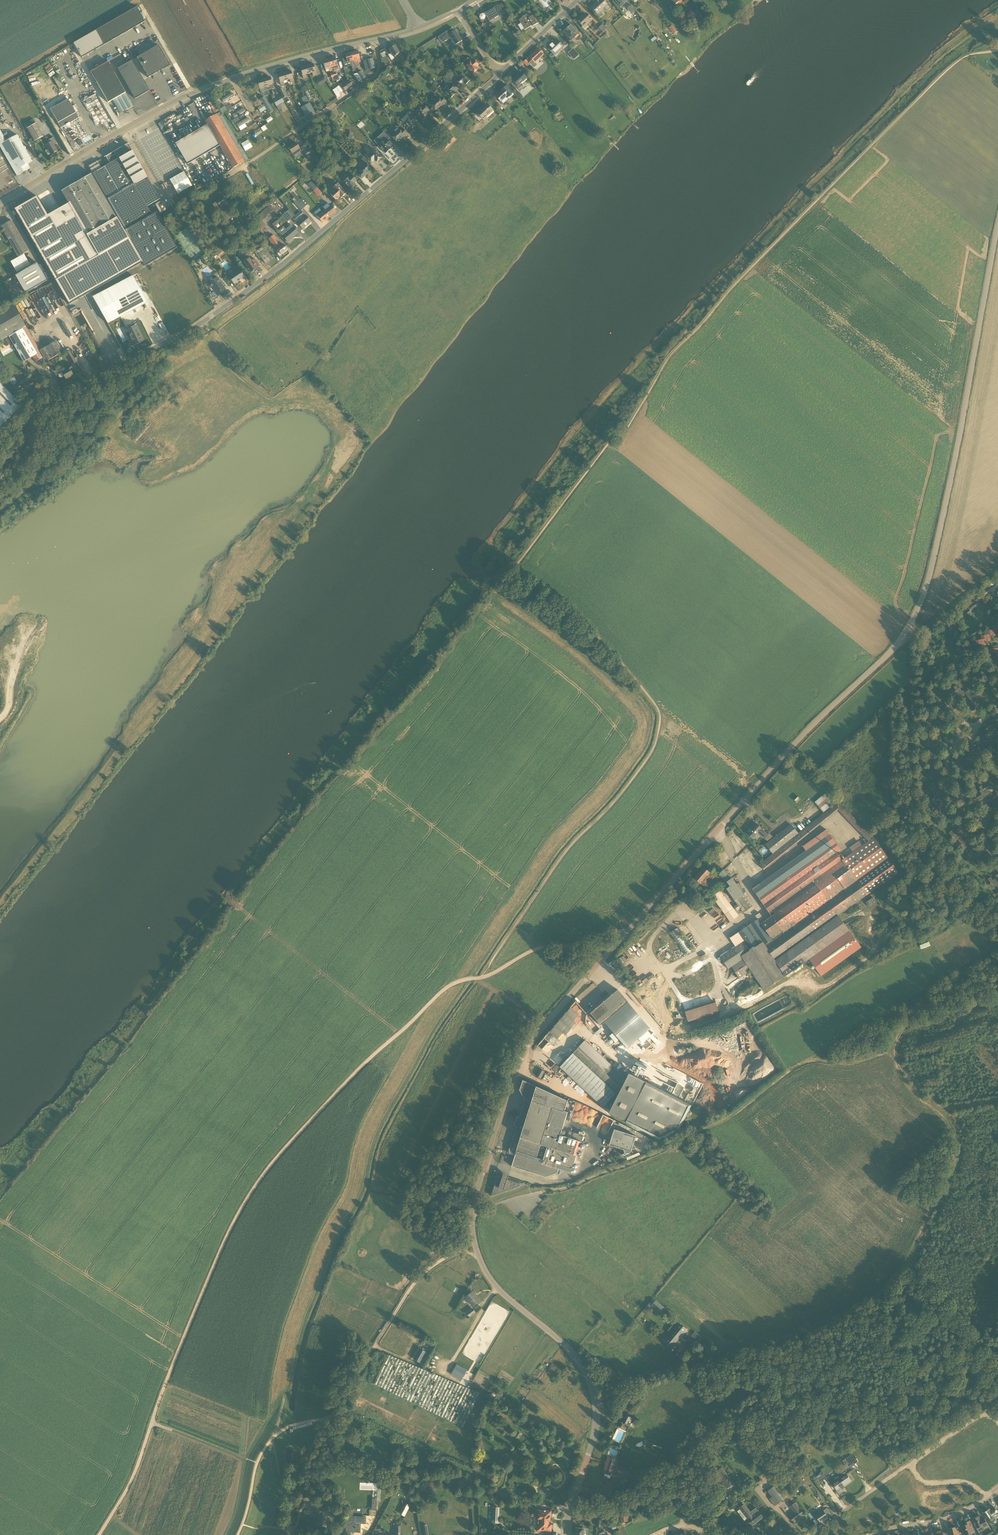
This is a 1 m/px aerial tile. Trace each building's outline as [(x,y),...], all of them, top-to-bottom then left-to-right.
[(609,8),(602,0),(598,0),(589,7),(595,15),(602,9),(604,13),(609,8)] [(627,8),(631,14),(635,11),(631,5),(627,8)] [(83,57),(83,58),(147,21),(139,7),(75,42),(83,57)] [(494,19),(499,16),(495,11),(497,10),(497,9),(497,8),(497,7),(496,7),(495,7),(485,13),(485,14),(484,14),(480,13),(480,15),(478,16),(481,22),(488,18),(490,21),(494,19)] [(521,30),(524,28),(525,30),(533,25),(533,26),(537,24),(532,16),(528,18),(526,14),(522,17),(522,18),(519,20),(521,23),(518,25),(521,30)] [(576,20),(581,25),(583,28),(592,20),(588,16),(587,16),(586,15),(583,17),(582,15),(576,20)] [(563,32),(571,40),(578,34),(573,28),(570,25),(563,32)] [(674,35),(677,32),(673,25),(669,28),(674,35)] [(456,31),(455,32),(453,29),(438,38),(442,45),(451,39),(455,47),(457,46),(458,49),(457,49),(458,50),(460,48),(462,47),(464,46),(462,43),(463,42),(456,31)] [(554,55),(563,47),(556,40),(547,48),(554,55)] [(588,41),(585,44),(591,51),(594,48),(588,41)] [(158,45),(137,58),(148,78),(170,65),(158,45)] [(393,57),(400,53),(395,46),(389,49),(387,47),(384,48),(388,55),(391,53),(393,57)] [(541,61),(539,59),(543,54),(538,48),(529,57),(531,59),(527,62),(526,60),(523,62),(527,66),(529,64),(533,68),(541,61)] [(355,64),(355,67),(356,67),(359,66),(358,63),(361,62),(358,51),(351,53),(355,64)] [(345,55),(347,62),(348,66),(355,64),(351,53),(345,55)] [(335,58),(329,59),(331,67),(332,70),(339,69),(335,58)] [(375,68),(373,58),(363,61),(366,71),(375,68)] [(329,71),(332,70),(331,67),(329,59),(323,61),(324,67),(325,69),(329,68),(329,71)] [(471,61),(468,64),(466,62),(464,62),(460,65),(463,68),(466,66),(473,74),(478,69),(477,67),(479,65),(474,59),(471,62),(471,61)] [(132,60),(118,69),(135,99),(150,91),(132,60)] [(124,111),(133,106),(128,97),(113,70),(109,61),(91,71),(96,80),(106,98),(108,103),(113,100),(118,109),(122,106),(125,111),(124,111)] [(313,64),(307,66),(309,74),(312,73),(313,76),(317,75),(313,64)] [(309,74),(307,66),(300,68),(304,79),(307,78),(306,75),(309,74)] [(356,67),(355,67),(353,68),(355,77),(359,82),(362,79),(358,73),(356,67)] [(512,81),(514,82),(511,84),(515,89),(526,79),(522,74),(524,73),(522,70),(517,74),(518,75),(512,81)] [(291,71),(284,73),(287,81),(290,80),(291,83),(294,82),(291,71)] [(463,72),(461,75),(458,72),(457,72),(456,72),(455,72),(454,73),(453,74),(453,75),(453,76),(453,77),(456,80),(461,86),(464,84),(465,85),(471,80),(463,72)] [(287,81),(284,73),(278,75),(281,86),(285,84),(284,82),(287,81)] [(270,89),(274,88),(270,77),(264,79),(266,87),(270,86),(270,89)] [(266,87),(264,79),(257,81),(261,92),(264,91),(263,88),(266,87)] [(353,86),(349,80),(341,85),(345,91),(353,86)] [(451,84),(449,86),(446,83),(439,89),(442,93),(444,91),(450,99),(456,93),(454,92),(457,90),(451,84)] [(429,89),(434,93),(438,89),(433,85),(429,89)] [(506,99),(512,94),(505,86),(501,90),(502,91),(496,96),(497,98),(495,100),(500,106),(507,100),(506,99)] [(283,88),(279,90),(283,98),(287,96),(283,88)] [(235,95),(222,102),(225,107),(237,100),(235,95)] [(273,100),(274,102),(276,106),(284,102),(280,96),(273,100)] [(265,97),(260,99),(265,107),(267,110),(271,108),(269,105),(269,104),(265,97)] [(438,98),(434,102),(432,100),(429,103),(436,110),(442,104),(443,105),(446,102),(442,97),(440,99),(438,98)] [(68,98),(50,109),(61,128),(79,118),(68,98)] [(314,111),(310,103),(301,108),(305,116),(314,111)] [(480,123),(483,120),(493,111),(486,104),(477,113),(477,114),(474,116),(480,123)] [(242,105),(233,111),(236,116),(245,110),(242,105)] [(263,105),(257,109),(261,113),(266,110),(263,105)] [(414,114),(416,112),(423,120),(428,115),(427,113),(429,111),(424,105),(421,107),(418,109),(417,108),(415,108),(412,111),(414,114)] [(220,146),(233,168),(245,161),(218,113),(214,115),(211,111),(204,115),(207,120),(206,120),(208,124),(175,144),(188,165),(220,146)] [(412,115),(409,117),(407,115),(401,120),(411,130),(417,125),(415,124),(418,121),(412,115)] [(250,118),(237,125),(240,130),(253,123),(250,118)] [(43,136),(36,123),(27,128),(34,141),(43,136)] [(391,138),(392,137),(397,142),(403,136),(404,137),(407,134),(403,129),(400,131),(398,128),(394,131),(393,130),(388,134),(391,138)] [(17,135),(6,141),(0,131),(0,146),(17,176),(22,173),(24,172),(25,171),(30,168),(28,164),(32,161),(17,135)] [(451,135),(440,146),(444,150),(455,140),(451,135)] [(57,143),(54,137),(47,140),(49,143),(46,145),(51,155),(58,151),(54,145),(57,143)] [(250,139),(242,144),(246,151),(254,146),(250,139)] [(384,141),(378,146),(385,153),(391,148),(389,147),(392,145),(387,139),(384,141)] [(106,156),(109,162),(111,161),(112,162),(102,168),(99,164),(90,169),(93,173),(105,196),(104,196),(91,174),(70,186),(61,191),(68,203),(64,206),(49,215),(37,196),(15,209),(69,304),(143,262),(145,266),(177,248),(157,212),(152,215),(147,207),(160,199),(128,144),(129,144),(128,143),(104,157),(105,157),(106,156)] [(288,148),(294,156),(302,151),(296,143),(288,148)] [(305,145),(301,147),(305,154),(310,151),(305,145)] [(376,162),(382,157),(375,149),(369,154),(367,157),(372,163),(375,160),(376,162)] [(360,172),(358,174),(362,179),(365,176),(365,175),(371,169),(366,163),(359,170),(360,172)] [(170,179),(178,194),(192,186),(184,172),(170,179)] [(351,175),(343,182),(350,190),(356,184),(354,183),(357,181),(351,175)] [(347,193),(338,183),(332,188),(334,191),(330,194),(336,200),(340,197),(341,198),(347,193)] [(317,188),(313,191),(319,196),(322,193),(317,188)] [(306,206),(300,200),(296,195),(294,197),(296,200),(298,202),(303,208),(306,206)] [(216,201),(212,204),(217,212),(222,209),(223,210),(224,209),(223,208),(229,204),(224,196),(216,201)] [(303,208),(298,202),(296,200),(294,202),(301,210),(303,208)] [(166,210),(161,201),(152,207),(154,211),(157,209),(159,213),(166,210)] [(321,211),(327,219),(336,212),(332,206),(326,210),(323,207),(320,209),(321,211)] [(234,215),(229,207),(225,210),(226,211),(224,212),(228,219),(234,215)] [(268,217),(266,214),(264,211),(257,217),(254,219),(258,224),(263,221),(268,217)] [(321,211),(317,214),(316,215),(322,223),(327,219),(321,211)] [(287,212),(282,216),(287,222),(292,218),(287,212)] [(303,213),(295,220),(302,229),(311,222),(303,213)] [(1,226),(18,256),(29,251),(11,220),(1,226)] [(291,225),(289,227),(285,230),(283,227),(278,231),(288,242),(291,239),(290,238),(291,237),(292,238),(298,233),(293,227),(291,225)] [(274,235),(270,238),(269,239),(277,249),(279,253),(280,252),(282,255),(288,250),(283,244),(282,245),(274,235)] [(255,239),(250,243),(254,248),(259,244),(255,239)] [(270,251),(266,245),(257,251),(266,264),(273,259),(269,252),(270,251)] [(254,259),(252,257),(255,255),(252,251),(240,259),(243,263),(244,262),(251,272),(259,266),(254,259)] [(15,275),(25,293),(47,281),(37,263),(15,275)] [(234,284),(244,277),(237,267),(233,271),(234,273),(229,277),(234,284)] [(133,276),(94,296),(94,297),(108,324),(108,323),(108,324),(148,303),(147,303),(148,303),(134,276),(133,276)] [(208,282),(206,284),(204,285),(206,290),(210,295),(215,292),(216,294),(220,291),(221,293),(226,290),(217,277),(209,283),(208,282)] [(0,312),(0,341),(25,326),(12,304),(0,312)] [(40,353),(41,352),(40,350),(26,326),(9,336),(24,362),(33,357),(40,353)] [(129,333),(132,340),(130,341),(133,345),(125,349),(127,355),(141,348),(138,343),(139,342),(142,340),(137,329),(129,333)] [(53,343),(40,350),(41,352),(46,362),(63,352),(56,341),(53,343)] [(76,362),(69,351),(68,349),(64,351),(65,353),(66,353),(72,364),(76,362)] [(73,375),(70,370),(73,369),(71,365),(65,368),(66,370),(62,372),(66,379),(73,375)] [(18,393),(23,391),(24,394),(35,387),(31,380),(20,386),(18,383),(14,385),(18,393)] [(22,406),(0,383),(0,427),(22,406)] [(951,693),(953,697),(956,695),(958,697),(957,697),(958,699),(961,698),(960,697),(965,694),(964,692),(963,690),(962,691),(960,687),(958,688),(956,685),(954,687),(956,690),(951,693)] [(964,692),(965,694),(966,694),(969,700),(973,698),(972,697),(976,694),(975,693),(978,691),(976,688),(973,690),(972,690),(970,686),(966,688),(968,691),(967,691),(967,690),(964,692)] [(943,694),(939,696),(941,700),(944,698),(945,699),(944,699),(945,702),(947,701),(947,700),(953,697),(951,693),(950,694),(948,690),(946,691),(945,688),(942,690),(944,693),(943,694)] [(981,703),(979,700),(975,702),(973,698),(969,700),(971,703),(969,704),(967,705),(968,707),(969,707),(972,712),(975,710),(974,709),(978,706),(978,705),(981,703)] [(946,706),(942,708),(944,712),(946,710),(948,714),(950,713),(956,709),(954,706),(953,707),(951,703),(949,704),(947,701),(945,702),(944,702),(946,706)] [(936,726),(938,729),(940,727),(941,730),(943,732),(945,730),(944,729),(949,726),(948,723),(946,724),(944,720),(943,721),(941,718),(938,720),(940,723),(939,723),(936,726)] [(932,733),(938,729),(936,726),(935,726),(932,723),(931,724),(929,721),(926,722),(928,726),(923,729),(925,732),(928,730),(929,731),(928,732),(930,734),(932,733)] [(997,724),(996,723),(992,725),(992,724),(988,726),(992,732),(995,730),(997,733),(997,732),(997,723),(997,724)] [(926,740),(923,742),(925,745),(928,743),(929,743),(931,747),(935,745),(933,742),(935,741),(937,740),(936,737),(935,738),(932,733),(930,734),(928,735),(929,737),(925,739),(926,740)] [(977,746),(979,749),(981,747),(982,749),(988,745),(986,742),(990,740),(986,734),(983,736),(984,737),(980,739),(981,741),(976,743),(978,745),(977,746)] [(928,757),(931,755),(934,759),(937,757),(935,754),(937,753),(937,754),(940,753),(938,751),(935,745),(931,747),(932,748),(928,751),(929,752),(926,754),(928,757)] [(980,751),(979,749),(977,746),(973,748),(974,749),(970,751),(971,752),(967,755),(968,757),(964,759),(964,760),(967,765),(970,763),(969,760),(972,759),(973,760),(979,756),(977,753),(980,751)] [(959,772),(962,770),(963,772),(969,768),(967,765),(964,760),(961,763),(961,764),(957,766),(958,768),(957,769),(959,772)] [(934,780),(937,778),(935,776),(940,773),(938,771),(937,771),(934,767),(931,768),(932,769),(928,772),(929,773),(926,775),(928,778),(931,776),(934,780)] [(937,792),(940,790),(938,788),(939,787),(940,788),(942,786),(941,784),(937,778),(934,780),(934,782),(931,784),(932,785),(929,787),(930,790),(934,788),(934,789),(937,792)] [(982,785),(979,787),(981,790),(979,791),(982,795),(981,795),(983,799),(989,795),(991,794),(989,792),(988,792),(987,791),(991,789),(989,786),(984,788),(984,789),(982,785)] [(940,790),(937,792),(937,794),(933,796),(934,797),(931,799),(933,802),(937,800),(937,801),(939,804),(943,802),(941,799),(944,798),(946,797),(944,795),(943,795),(940,790)] [(989,795),(991,798),(989,799),(992,803),(991,803),(993,807),(997,803),(997,800),(997,799),(997,794),(994,796),(994,797),(992,793),(991,794),(989,795)] [(797,803),(801,799),(796,794),(792,798),(797,803)] [(832,805),(824,795),(814,802),(823,812),(832,805)] [(976,798),(974,795),(971,797),(973,800),(972,800),(974,804),(973,805),(975,808),(980,805),(980,806),(983,805),(981,803),(980,800),(983,799),(981,795),(977,798),(976,798)] [(943,802),(939,804),(940,805),(936,808),(937,809),(934,811),(936,814),(939,812),(940,812),(942,817),(946,814),(943,810),(944,809),(945,810),(947,809),(946,807),(943,802)] [(960,821),(957,823),(960,827),(956,829),(957,830),(958,832),(961,830),(962,832),(966,829),(967,830),(970,829),(966,823),(966,822),(965,820),(963,822),(963,823),(962,824),(960,821)] [(762,829),(757,824),(753,828),(754,829),(749,835),(753,838),(758,833),(765,839),(767,841),(772,835),(769,833),(767,835),(762,829)] [(765,844),(773,854),(798,833),(791,824),(774,837),(772,835),(767,841),(768,842),(765,844)] [(758,918),(759,919),(730,938),(735,946),(720,956),(729,969),(732,967),(740,978),(751,970),(764,990),(786,976),(786,977),(809,959),(821,976),(862,947),(839,915),(873,890),(899,872),(874,836),(867,841),(842,860),(836,852),(827,839),(831,836),(826,829),(803,846),(806,850),(752,889),(772,916),(765,921),(760,913),(755,916),(757,919),(758,918)] [(962,838),(958,832),(957,830),(955,832),(955,833),(954,834),(952,831),(949,833),(952,837),(949,839),(950,842),(953,840),(954,842),(958,839),(959,840),(962,838)] [(962,838),(959,840),(961,845),(958,847),(960,850),(963,848),(964,850),(967,847),(968,848),(971,846),(968,841),(969,841),(968,838),(966,840),(964,841),(962,838)] [(977,855),(978,856),(981,854),(977,848),(976,846),(974,847),(974,848),(973,849),(971,846),(968,848),(971,853),(967,855),(969,858),(972,856),(973,857),(977,855)] [(987,863),(987,864),(990,862),(987,857),(988,856),(987,854),(985,855),(983,857),(981,854),(978,856),(980,860),(980,861),(977,863),(979,866),(982,864),(983,865),(987,863)] [(768,866),(769,866),(765,861),(761,863),(760,865),(764,870),(765,869),(768,866)] [(704,868),(700,873),(707,880),(709,877),(712,880),(715,877),(704,868)] [(732,878),(724,870),(719,875),(725,881),(723,882),(727,889),(726,889),(737,904),(734,906),(737,911),(740,908),(743,913),(752,906),(742,892),(739,888),(732,878)] [(700,873),(695,879),(707,889),(711,885),(706,881),(707,880),(700,873)] [(987,886),(989,889),(992,887),(993,889),(996,886),(997,888),(997,887),(997,881),(997,879),(996,877),(994,879),(994,880),(993,880),(991,877),(988,879),(990,883),(987,886)] [(739,916),(734,909),(720,890),(711,895),(726,915),(730,922),(739,916)] [(876,901),(873,897),(866,902),(869,907),(876,901)] [(671,931),(678,941),(681,939),(675,929),(671,931)] [(618,990),(617,990),(618,992),(616,994),(615,993),(592,1014),(591,1013),(591,1014),(592,1014),(592,1015),(590,1017),(600,1029),(603,1027),(601,1025),(605,1022),(614,1033),(610,1036),(615,1043),(620,1039),(627,1048),(639,1039),(642,1043),(650,1037),(646,1033),(651,1029),(628,1002),(618,990)] [(688,1022),(719,1012),(715,1000),(684,1009),(688,1022)] [(548,1031),(557,1039),(562,1033),(564,1035),(575,1023),(572,1021),(578,1014),(569,1007),(548,1031)] [(585,1040),(560,1067),(610,1113),(609,1114),(661,1140),(679,1130),(692,1105),(630,1074),(627,1079),(585,1040)] [(554,1070),(559,1064),(550,1057),(545,1062),(554,1070)] [(634,1073),(640,1075),(643,1068),(645,1069),(646,1066),(632,1061),(630,1066),(635,1068),(634,1073)] [(561,1135),(568,1112),(565,1111),(568,1101),(523,1080),(520,1090),(529,1107),(530,1108),(527,1119),(519,1117),(518,1117),(517,1118),(515,1123),(515,1124),(516,1125),(517,1125),(509,1150),(509,1151),(510,1152),(510,1153),(511,1153),(511,1154),(516,1155),(512,1167),(545,1177),(558,1173),(559,1169),(572,1173),(583,1136),(574,1133),(569,1131),(567,1137),(561,1135)] [(603,1115),(596,1128),(608,1133),(614,1120),(603,1115)] [(614,1130),(609,1146),(623,1151),(625,1155),(630,1153),(635,1137),(614,1130)] [(472,1292),(465,1297),(472,1306),(479,1301),(472,1292)] [(656,1300),(652,1305),(660,1312),(664,1307),(656,1300)] [(472,1308),(465,1312),(464,1314),(466,1316),(467,1315),(469,1317),(475,1312),(472,1308)] [(680,1324),(672,1333),(665,1342),(672,1347),(686,1329),(680,1324)] [(426,1352),(420,1349),(414,1359),(420,1363),(426,1352)] [(480,1393),(388,1354),(373,1384),(463,1428),(464,1426),(480,1393)] [(628,1430),(630,1426),(633,1427),(634,1423),(635,1419),(624,1414),(624,1413),(618,1426),(628,1430)] [(653,1426),(651,1434),(662,1438),(665,1430),(653,1426)] [(969,1431),(965,1434),(973,1444),(976,1442),(975,1440),(980,1436),(973,1427),(968,1430),(969,1431)] [(646,1447),(652,1449),(656,1450),(658,1442),(655,1441),(649,1438),(646,1447)] [(988,1452),(991,1456),(997,1451),(997,1450),(995,1446),(988,1452)] [(849,1456),(844,1459),(850,1467),(855,1464),(855,1463),(858,1461),(856,1458),(855,1457),(852,1459),(849,1456)] [(608,1457),(603,1472),(605,1473),(604,1476),(610,1478),(611,1475),(613,1475),(618,1460),(608,1457)] [(930,1458),(917,1467),(922,1474),(930,1468),(932,1470),(936,1467),(930,1458)] [(951,1472),(951,1478),(953,1478),(960,1478),(960,1461),(958,1462),(958,1468),(954,1468),(953,1472),(951,1472)] [(960,1461),(960,1478),(966,1479),(966,1478),(968,1478),(968,1473),(966,1473),(966,1469),(962,1468),(963,1462),(960,1461)] [(727,1488),(733,1484),(721,1468),(716,1472),(727,1488)] [(986,1477),(979,1482),(984,1489),(994,1482),(991,1478),(994,1475),(990,1470),(984,1474),(986,1477)] [(822,1471),(815,1476),(820,1482),(827,1477),(822,1471)] [(851,1481),(845,1471),(831,1481),(837,1490),(843,1485),(844,1486),(851,1481)] [(422,1483),(418,1487),(422,1491),(427,1486),(422,1483)] [(775,1506),(780,1502),(787,1497),(777,1484),(768,1491),(773,1497),(770,1499),(775,1506)] [(405,1503),(402,1510),(406,1513),(410,1506),(405,1503)] [(795,1503),(794,1503),(790,1506),(795,1512),(790,1516),(794,1522),(800,1518),(801,1516),(802,1517),(805,1515),(795,1503)] [(344,1507),(342,1506),(339,1511),(344,1514),(348,1507),(345,1505),(344,1507)] [(745,1505),(740,1509),(748,1518),(753,1525),(763,1517),(759,1511),(756,1508),(750,1512),(745,1505)] [(491,1523),(499,1523),(499,1507),(492,1507),(491,1523)] [(323,1526),(326,1527),(326,1526),(327,1513),(328,1513),(328,1508),(317,1508),(316,1513),(319,1513),(319,1515),(318,1522),(319,1522),(319,1526),(318,1526),(323,1526)] [(831,1514),(827,1508),(819,1514),(817,1510),(814,1512),(820,1521),(831,1514)] [(989,1521),(991,1523),(992,1524),(994,1524),(995,1523),(996,1521),(995,1520),(994,1518),(995,1517),(997,1515),(997,1512),(996,1509),(995,1509),(991,1511),(990,1508),(983,1513),(989,1521)] [(537,1523),(536,1531),(546,1531),(549,1531),(551,1532),(551,1524),(549,1524),(549,1519),(549,1517),(551,1517),(551,1514),(551,1511),(546,1510),(541,1510),(541,1514),(538,1514),(537,1514),(537,1519),(538,1519),(540,1519),(540,1523),(538,1523),(537,1523)] [(344,1533),(344,1534),(350,1534),(350,1532),(359,1532),(359,1531),(360,1523),(365,1524),(365,1518),(356,1517),(356,1516),(351,1516),(347,1516),(347,1520),(346,1520),(346,1523),(346,1524),(345,1532),(345,1533),(344,1533)] [(982,1520),(979,1516),(975,1518),(976,1518),(973,1519),(972,1519),(977,1528),(983,1525),(984,1527),(988,1525),(985,1519),(982,1520)] [(970,1520),(965,1522),(966,1525),(961,1527),(964,1534),(965,1534),(974,1531),(970,1520)] [(959,1533),(957,1533),(956,1527),(949,1528),(951,1534),(959,1534),(959,1533)]
